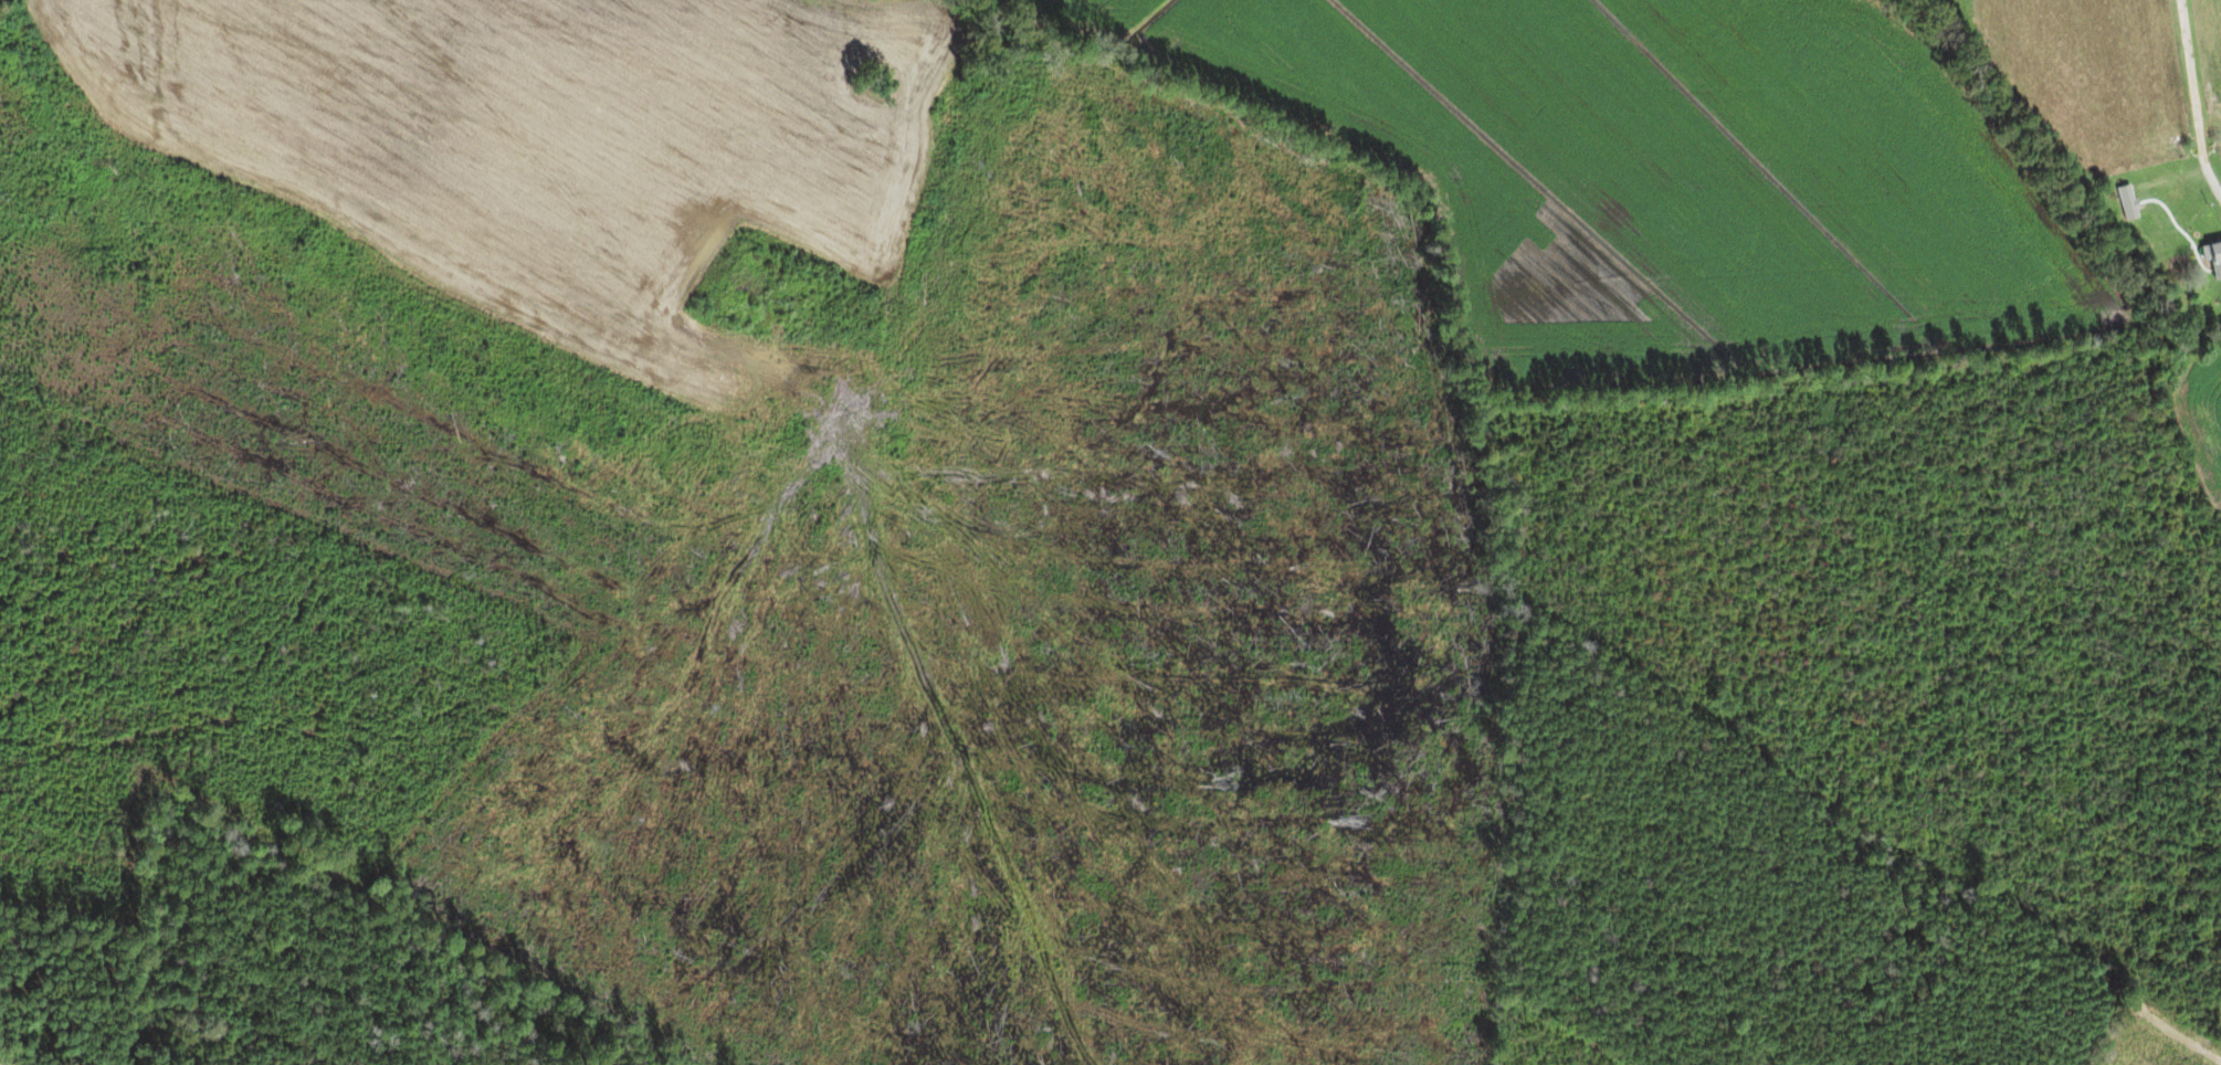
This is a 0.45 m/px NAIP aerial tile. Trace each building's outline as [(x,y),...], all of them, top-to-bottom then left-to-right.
[(2202,246),(2206,265),(2220,261),(2220,241),(2202,246)]
